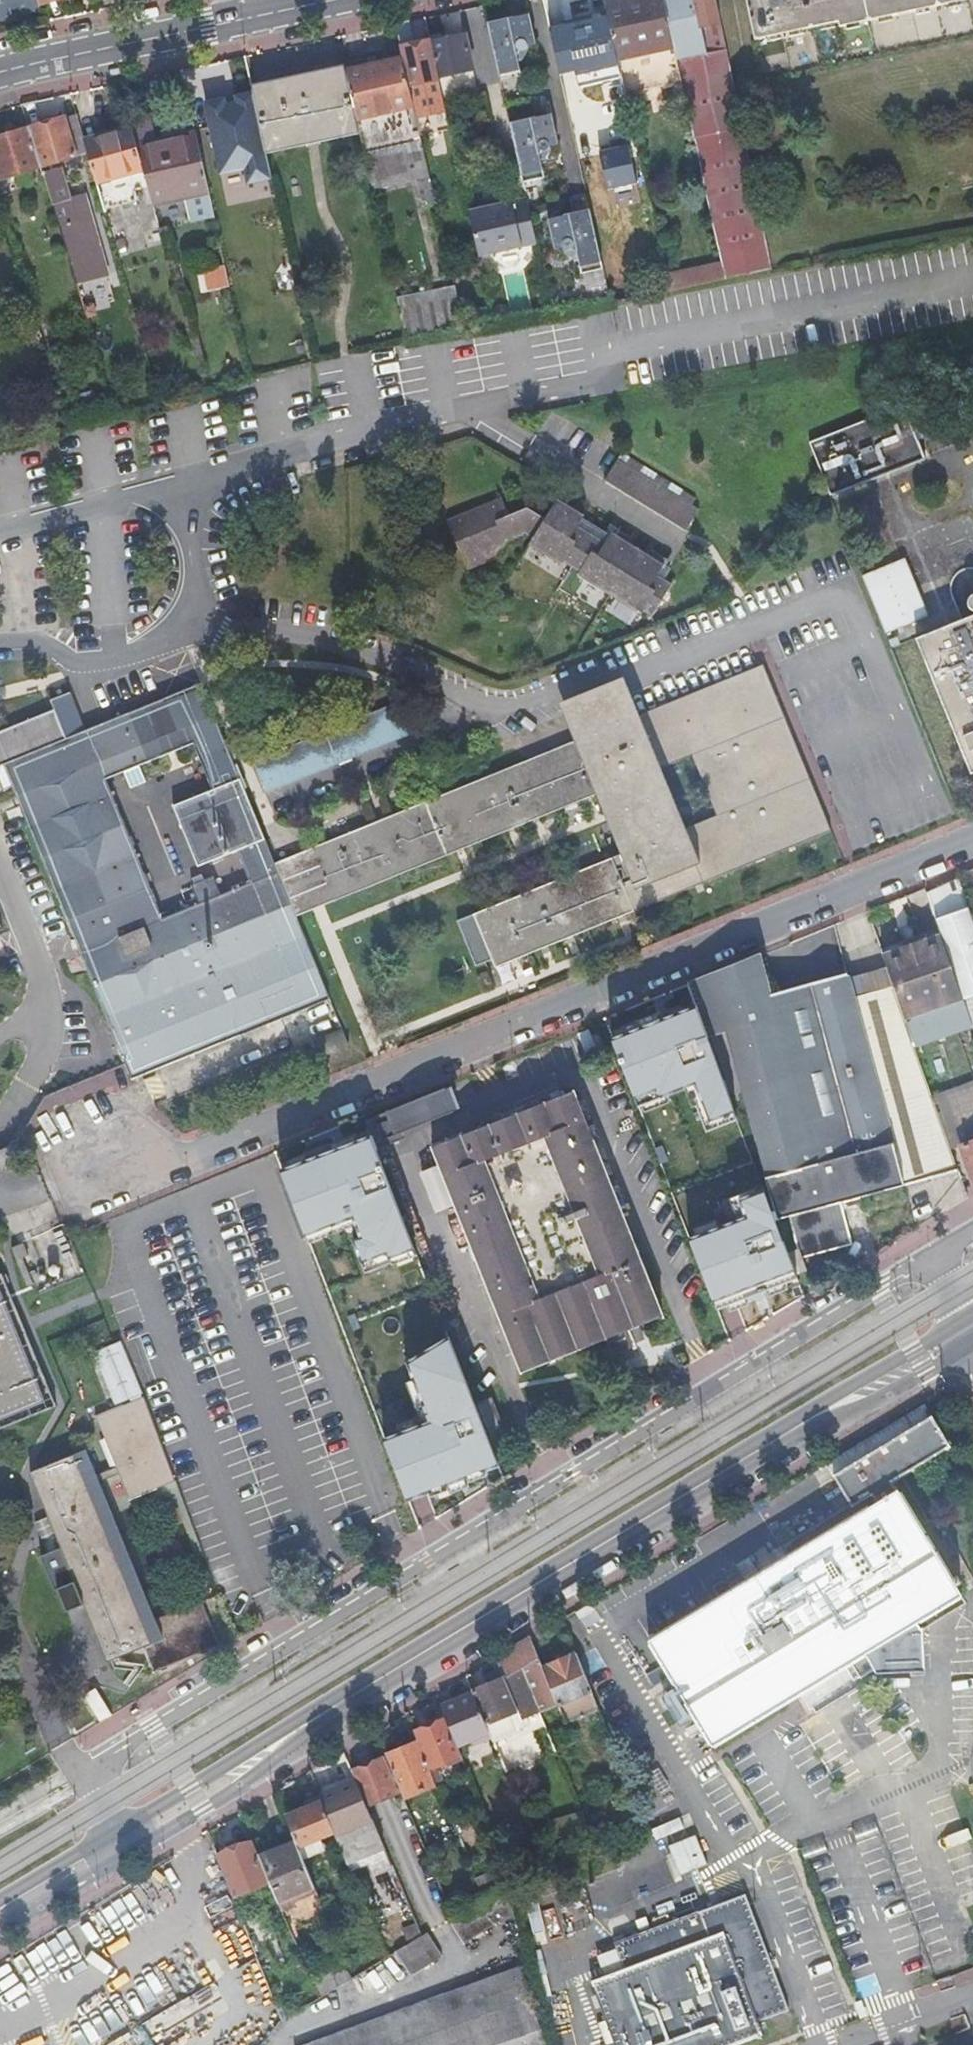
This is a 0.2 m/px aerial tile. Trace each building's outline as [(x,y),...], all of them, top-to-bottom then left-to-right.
[(40,5),(38,0),(0,0),(0,20),(35,10),(34,6),(40,5)] [(664,0),(604,0),(606,11),(618,64),(624,91),(626,98),(683,86),(675,51),(664,0)] [(725,280),(773,271),(732,74),(711,79),(700,25),(713,23),(714,28),(722,26),(716,0),(664,0),(675,51),(683,86),(721,262),(725,280)] [(834,0),(747,0),(764,77),(847,58),(834,0)] [(847,58),(960,38),(951,0),(834,0),(847,58)] [(960,38),(972,35),(972,0),(951,0),(960,38)] [(588,99),(624,91),(618,64),(606,11),(548,24),(559,70),(581,65),(588,99)] [(529,15),(488,24),(500,76),(521,72),(517,53),(519,49),(520,50),(521,50),(522,51),(523,51),(524,51),(525,50),(526,50),(526,49),(527,49),(527,48),(527,47),(527,46),(527,45),(527,44),(535,42),(529,15)] [(409,20),(395,23),(401,48),(413,46),(414,40),(409,20)] [(711,79),(732,74),(722,26),(714,28),(713,23),(700,25),(711,79)] [(432,42),(440,78),(472,70),(464,34),(432,42)] [(401,48),(403,58),(416,114),(446,108),(440,78),(432,42),(413,46),(401,48)] [(347,71),(360,132),(371,184),(416,174),(423,205),(436,202),(416,114),(403,58),(386,62),(383,49),(368,53),(370,65),(347,71)] [(251,84),(266,152),(360,132),(347,71),(345,64),(251,84)] [(232,162),(267,155),(266,152),(251,84),(250,80),(221,87),(225,103),(218,104),(232,162)] [(201,95),(188,98),(193,123),(206,120),(201,95)] [(87,153),(83,140),(75,115),(64,118),(75,156),(87,153)] [(518,158),(522,176),(543,172),(539,153),(542,149),(542,150),(543,151),(544,151),(545,151),(546,151),(547,151),(548,150),(549,150),(549,149),(549,148),(550,148),(550,147),(550,146),(550,145),(549,144),(557,143),(551,115),(510,124),(518,158)] [(57,224),(75,283),(105,275),(83,195),(67,200),(59,170),(49,173),(47,165),(75,156),(64,118),(29,129),(40,167),(43,175),(57,224)] [(87,153),(103,209),(136,200),(133,189),(147,185),(136,144),(131,127),(83,140),(87,153)] [(40,167),(29,129),(0,138),(0,179),(40,167)] [(147,185),(152,203),(184,196),(190,221),(214,215),(209,190),(195,131),(136,144),(147,185)] [(484,207),(469,210),(479,255),(537,242),(527,198),(496,205),(484,207)] [(581,268),(602,263),(590,211),(549,220),(555,247),(564,245),(564,246),(564,247),(564,248),(564,249),(565,249),(566,250),(567,250),(568,250),(569,250),(570,250),(571,249),(572,249),(572,248),(572,247),(573,247),(576,249),(581,268)] [(665,274),(669,290),(725,280),(721,262),(665,274)] [(230,285),(225,265),(187,273),(192,294),(230,285)] [(455,287),(396,298),(407,342),(465,331),(455,287)] [(903,404),(810,442),(831,496),(925,458),(903,404)] [(687,509),(609,468),(594,497),(678,542),(690,519),(682,516),(687,509)] [(495,526),(500,524),(495,509),(439,531),(459,581),(489,570),(497,554),(521,545),(530,550),(526,557),(560,575),(563,571),(580,580),(578,584),(642,619),(644,615),(653,620),(672,586),(658,579),(664,569),(609,539),(603,550),(574,535),(580,523),(552,509),(541,530),(522,520),(502,529),(497,531),(495,526)] [(905,559),(863,575),(886,632),(928,616),(905,559)] [(917,639),(971,772),(972,771),(972,616),(917,639)] [(640,716),(625,678),(546,710),(561,748),(311,850),(332,903),(583,802),(607,862),(474,916),(495,968),(831,832),(764,666),(640,716)] [(5,790),(14,786),(131,1079),(329,999),(296,918),(284,884),(300,877),(292,858),(276,864),(267,843),(241,779),(201,682),(117,717),(85,730),(65,738),(54,710),(0,732),(0,778),(5,790)] [(65,738),(85,730),(74,702),(54,710),(65,738)] [(409,733),(396,702),(253,761),(265,791),(409,733)] [(296,918),(332,903),(311,850),(292,858),(300,877),(284,884),(296,918)] [(937,929),(961,997),(972,1032),(972,926),(957,880),(925,894),(937,929)] [(893,989),(912,1042),(944,1031),(953,1056),(972,1049),(972,1032),(961,997),(937,929),(879,950),(893,989)] [(771,952),(689,984),(699,1012),(702,1012),(708,1032),(729,1029),(775,1216),(784,1241),(796,1272),(804,1269),(800,1257),(851,1244),(841,1201),(934,1177),(959,1171),(912,1042),(893,989),(875,994),(855,998),(849,975),(780,991),(771,952)] [(699,1012),(689,984),(682,988),(690,1014),(699,1012)] [(684,1003),(593,1039),(622,1113),(687,1088),(701,1123),(727,1113),(684,1003)] [(322,1057),(349,1046),(342,1031),(316,1040),(322,1057)] [(365,1121),(369,1132),(376,1150),(401,1140),(399,1134),(461,1109),(460,1108),(458,1109),(449,1088),(452,1087),(451,1086),(365,1121)] [(522,1371),(663,1315),(574,1092),(433,1147),(441,1168),(423,1175),(438,1213),(456,1206),(522,1371)] [(365,1141),(273,1177),(302,1251),(367,1225),(381,1260),(408,1250),(365,1141)] [(961,1145),(972,1183),(972,1141),(961,1145)] [(738,1226),(691,1246),(714,1306),(796,1272),(784,1241),(775,1216),(765,1191),(729,1205),(738,1226)] [(18,1258),(29,1254),(26,1242),(14,1247),(18,1258)] [(57,1404),(4,1274),(0,1276),(0,1428),(57,1404)] [(373,1447),(397,1507),(490,1470),(441,1343),(399,1373),(421,1428),(373,1447)] [(118,1465),(96,1473),(87,1449),(34,1469),(31,1470),(59,1544),(48,1550),(69,1602),(81,1597),(106,1661),(110,1660),(142,1647),(153,1672),(221,1643),(204,1601),(155,1622),(99,1479),(120,1472),(129,1495),(174,1477),(144,1395),(99,1413),(118,1465)] [(892,1482),(948,1447),(931,1418),(835,1477),(853,1506),(872,1493),(878,1503),(732,1592),(650,1642),(714,1746),(796,1696),(802,1705),(829,1688),(824,1680),(962,1595),(956,1587),(962,1583),(958,1575),(951,1579),(892,1482)] [(514,1648),(523,1669),(540,1711),(541,1713),(557,1706),(542,1668),(529,1639),(514,1648)] [(514,1648),(495,1660),(500,1671),(504,1680),(520,1719),(540,1711),(523,1669),(514,1648)] [(542,1668),(557,1706),(565,1725),(598,1711),(575,1654),(560,1660),(556,1662),(542,1668)] [(503,1680),(472,1693),(472,1694),(485,1725),(512,1714),(514,1721),(520,1719),(504,1680),(503,1680)] [(82,1699),(97,1723),(114,1714),(97,1689),(82,1699)] [(456,1747),(488,1734),(485,1725),(472,1694),(440,1708),(445,1721),(456,1747)] [(428,1769),(460,1757),(456,1747),(445,1721),(413,1733),(417,1743),(428,1769)] [(417,1743),(386,1755),(404,1798),(435,1785),(428,1769),(417,1743)] [(380,1760),(351,1772),(356,1783),(365,1806),(395,1793),(380,1760)] [(388,1859),(372,1821),(365,1806),(356,1783),(319,1797),(321,1803),(334,1835),(350,1874),(388,1859)] [(285,1818),(297,1847),(298,1849),(320,1841),(334,1835),(321,1803),(285,1818)] [(320,1841),(298,1849),(303,1861),(324,1852),(320,1841)] [(269,1882),(261,1862),(253,1842),(216,1857),(232,1897),(269,1882)] [(303,1861),(298,1849),(297,1847),(261,1862),(269,1882),(282,1913),(317,1897),(303,1861)] [(505,1917),(492,1894),(454,1917),(420,1937),(395,1952),(409,1974),(505,1917)] [(588,1978),(614,2044),(731,2044),(759,2034),(754,2022),(791,2007),(748,1898),(747,1894),(613,1946),(621,1966),(588,1978)] [(415,1924),(402,1929),(408,1942),(420,1937),(415,1924)] [(540,2028),(516,1968),(307,2044),(495,2044),(540,2028)]
